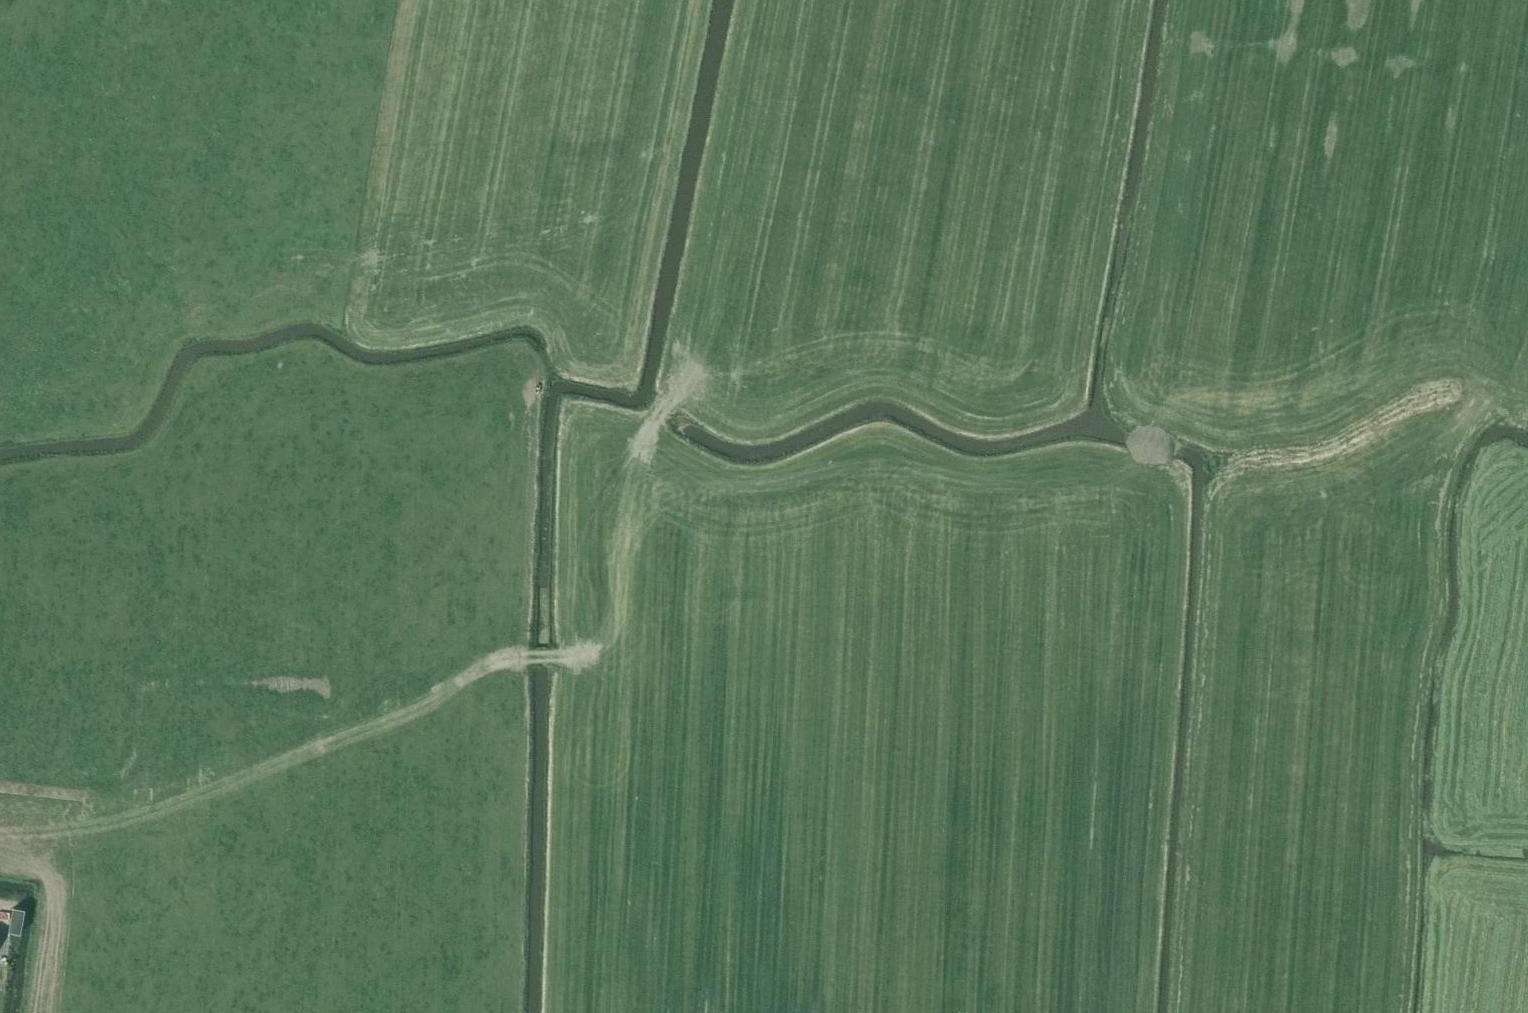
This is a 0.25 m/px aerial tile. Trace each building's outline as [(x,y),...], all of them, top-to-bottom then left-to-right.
[(12,907),(7,931),(19,934),(24,909),(12,907)]
